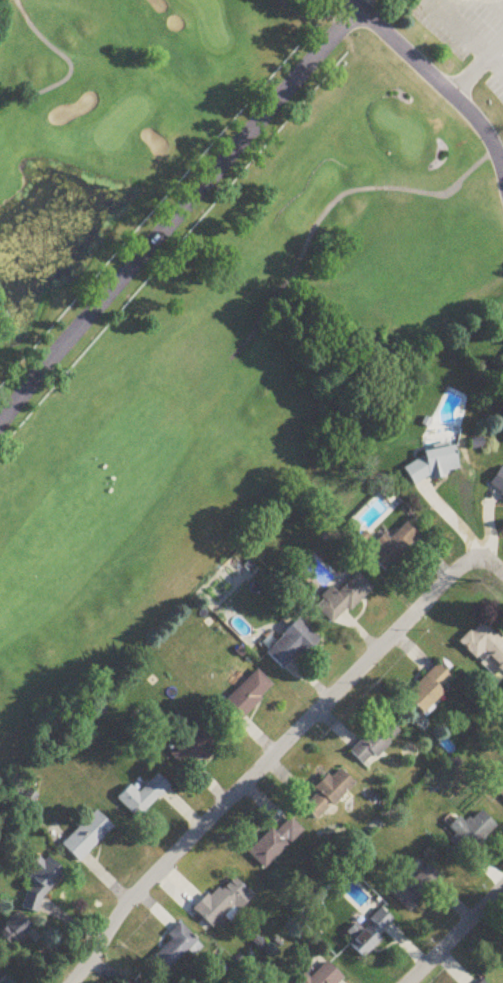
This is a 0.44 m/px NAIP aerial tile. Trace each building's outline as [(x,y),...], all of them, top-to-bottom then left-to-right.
[(414,490),(459,466),(448,444),(402,468),(414,490)] [(500,469),(489,487),(502,496),(502,471),(500,469)] [(388,539),(384,535),(375,544),(380,548),(371,558),(385,573),(421,537),(406,522),(388,539)] [(331,589),(313,606),(332,626),(371,589),(357,574),(336,594),(331,589)] [(317,639),(298,620),(265,653),(284,672),(317,639)] [(481,621),(458,644),(475,661),(482,653),(502,673),(502,643),(481,621)] [(454,682),(436,664),(404,697),(422,714),(454,682)] [(273,687),(256,670),(217,710),(234,727),(273,687)] [(350,752),(366,768),(401,733),(384,717),(350,752)] [(203,760),(221,741),(202,723),(170,755),(187,771),(201,757),(203,760)] [(355,785),(339,768),(300,804),(316,821),(355,785)] [(171,788),(157,774),(138,794),(130,786),(117,799),(137,821),(171,788)] [(78,863),(113,828),(96,811),(61,846),(78,863)] [(456,836),(449,842),(465,858),(496,826),(480,811),(465,825),(457,817),(447,827),(456,836)] [(264,870),(303,832),(287,815),(248,854),(264,870)] [(47,858),(43,863),(37,857),(28,867),(33,873),(27,880),(35,887),(20,902),(31,913),(66,876),(47,858)] [(441,879),(427,865),(408,885),(399,877),(385,891),(408,913),(441,879)] [(192,911),(214,932),(251,896),(234,878),(220,891),(216,888),(192,911)] [(364,959),(382,942),(376,937),(392,922),(381,910),(361,928),(357,924),(343,937),(364,959)] [(14,951),(34,928),(17,914),(0,933),(0,938),(14,951)] [(167,937),(171,941),(152,960),(166,973),(197,942),(179,924),(167,937)] [(343,979),(326,963),(305,982),(339,982),(343,979)]
